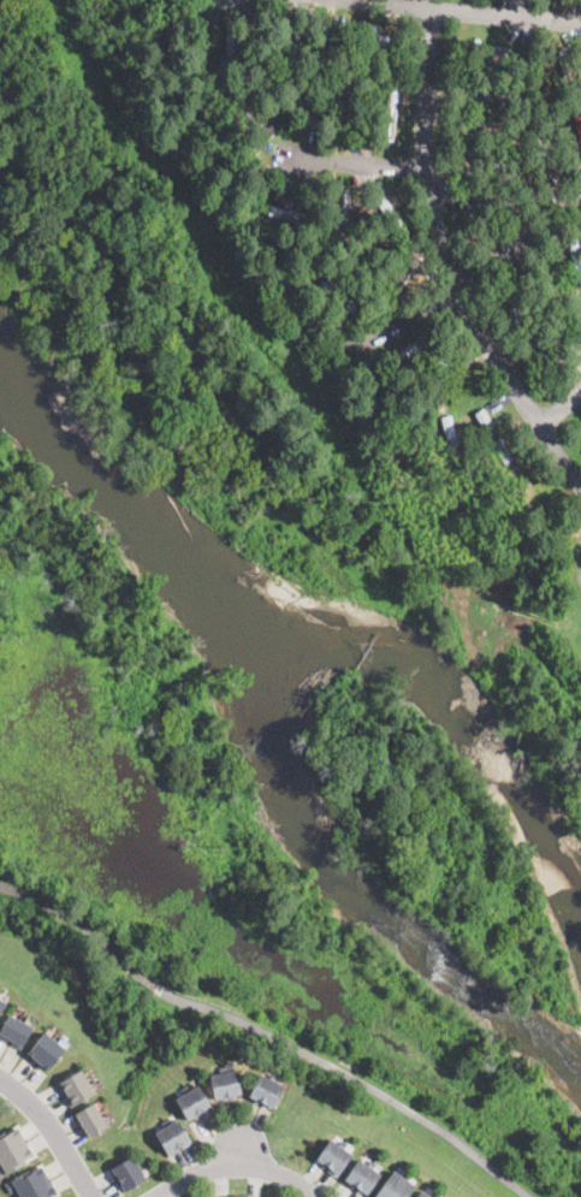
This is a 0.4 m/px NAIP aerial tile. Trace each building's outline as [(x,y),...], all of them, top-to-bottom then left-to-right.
[(363,40),(390,45),(392,35),(373,32),(375,25),(367,23),(363,40)] [(480,38),(479,45),(510,48),(509,57),(468,52),(469,43),(474,43),(474,38),(480,38)] [(517,76),(510,76),(508,75),(510,63),(518,64),(517,76)] [(291,84),(283,89),(277,77),(291,69),(298,81),(291,84)] [(393,142),(392,142),(383,140),(391,82),(402,84),(393,142)] [(512,91),(511,101),(503,101),(503,90),(512,91)] [(349,142),(348,141),(339,140),(350,103),(358,106),(349,142)] [(349,238),(348,249),(336,248),(339,190),(351,191),(349,238)] [(408,230),(398,236),(372,196),(381,190),(408,230)] [(291,208),(283,206),(284,200),(292,202),(291,208)] [(307,214),(304,223),(268,215),(271,205),(307,212),(307,214)] [(569,247),(580,243),(580,286),(569,247)] [(415,265),(398,289),(395,295),(386,290),(392,279),(386,275),(390,268),(397,273),(414,249),(421,254),(415,265)] [(407,360),(385,371),(380,361),(429,336),(434,346),(407,360)] [(479,397),(484,404),(488,402),(506,438),(491,446),(473,410),(476,408),(473,399),(479,397)] [(464,463),(452,466),(440,417),(457,414),(466,445),(460,446),(464,463)] [(7,1042),(0,1038),(0,1031),(10,1014),(34,1027),(22,1050),(11,1044),(13,1041),(10,1039),(7,1042)] [(66,1049),(49,1071),(49,1072),(43,1067),(42,1069),(31,1060),(32,1057),(28,1054),(46,1032),(66,1049)] [(230,1103),(243,1101),(237,1073),(227,1074),(226,1067),(223,1068),(230,1103)] [(230,1103),(217,1106),(212,1077),(220,1075),(219,1068),(223,1068),(230,1103)] [(85,1098),(71,1108),(58,1085),(82,1071),(95,1092),(85,1098)] [(272,1079),(260,1073),(248,1100),(260,1106),(272,1079)] [(260,1106),(272,1079),(285,1085),(273,1112),(260,1106)] [(186,1094),(198,1086),(213,1112),(201,1118),(186,1094)] [(201,1118),(189,1125),(174,1101),(186,1094),(201,1118)] [(108,1127),(95,1134),(89,1138),(85,1132),(83,1133),(76,1121),(78,1119),(76,1115),(100,1101),(105,1108),(99,1112),(108,1127)] [(194,1144),(182,1151),(167,1127),(179,1120),(194,1144)] [(2,1167),(0,1168),(0,1136),(8,1131),(8,1133),(18,1127),(19,1130),(25,1140),(34,1155),(24,1161),(25,1163),(7,1174),(2,1167)] [(167,1127),(182,1151),(168,1159),(155,1134),(167,1127)] [(339,1146),(327,1138),(313,1157),(325,1166),(339,1146)] [(339,1146),(351,1155),(337,1174),(325,1166),(339,1146)] [(143,1179),(125,1191),(109,1167),(131,1155),(143,1179)] [(369,1167),(357,1157),(343,1178),(354,1186),(369,1167)] [(58,1195),(54,1196),(17,1196),(13,1191),(17,1190),(12,1181),(31,1169),(32,1172),(42,1166),(42,1168),(49,1179),(58,1195)] [(354,1186),(366,1195),(380,1175),(369,1167),(354,1186)] [(392,1171),(371,1196),(390,1196),(404,1179),(392,1171)] [(390,1196),(407,1196),(415,1186),(404,1179),(390,1196)] [(423,1187),(416,1196),(438,1196),(423,1187)]
